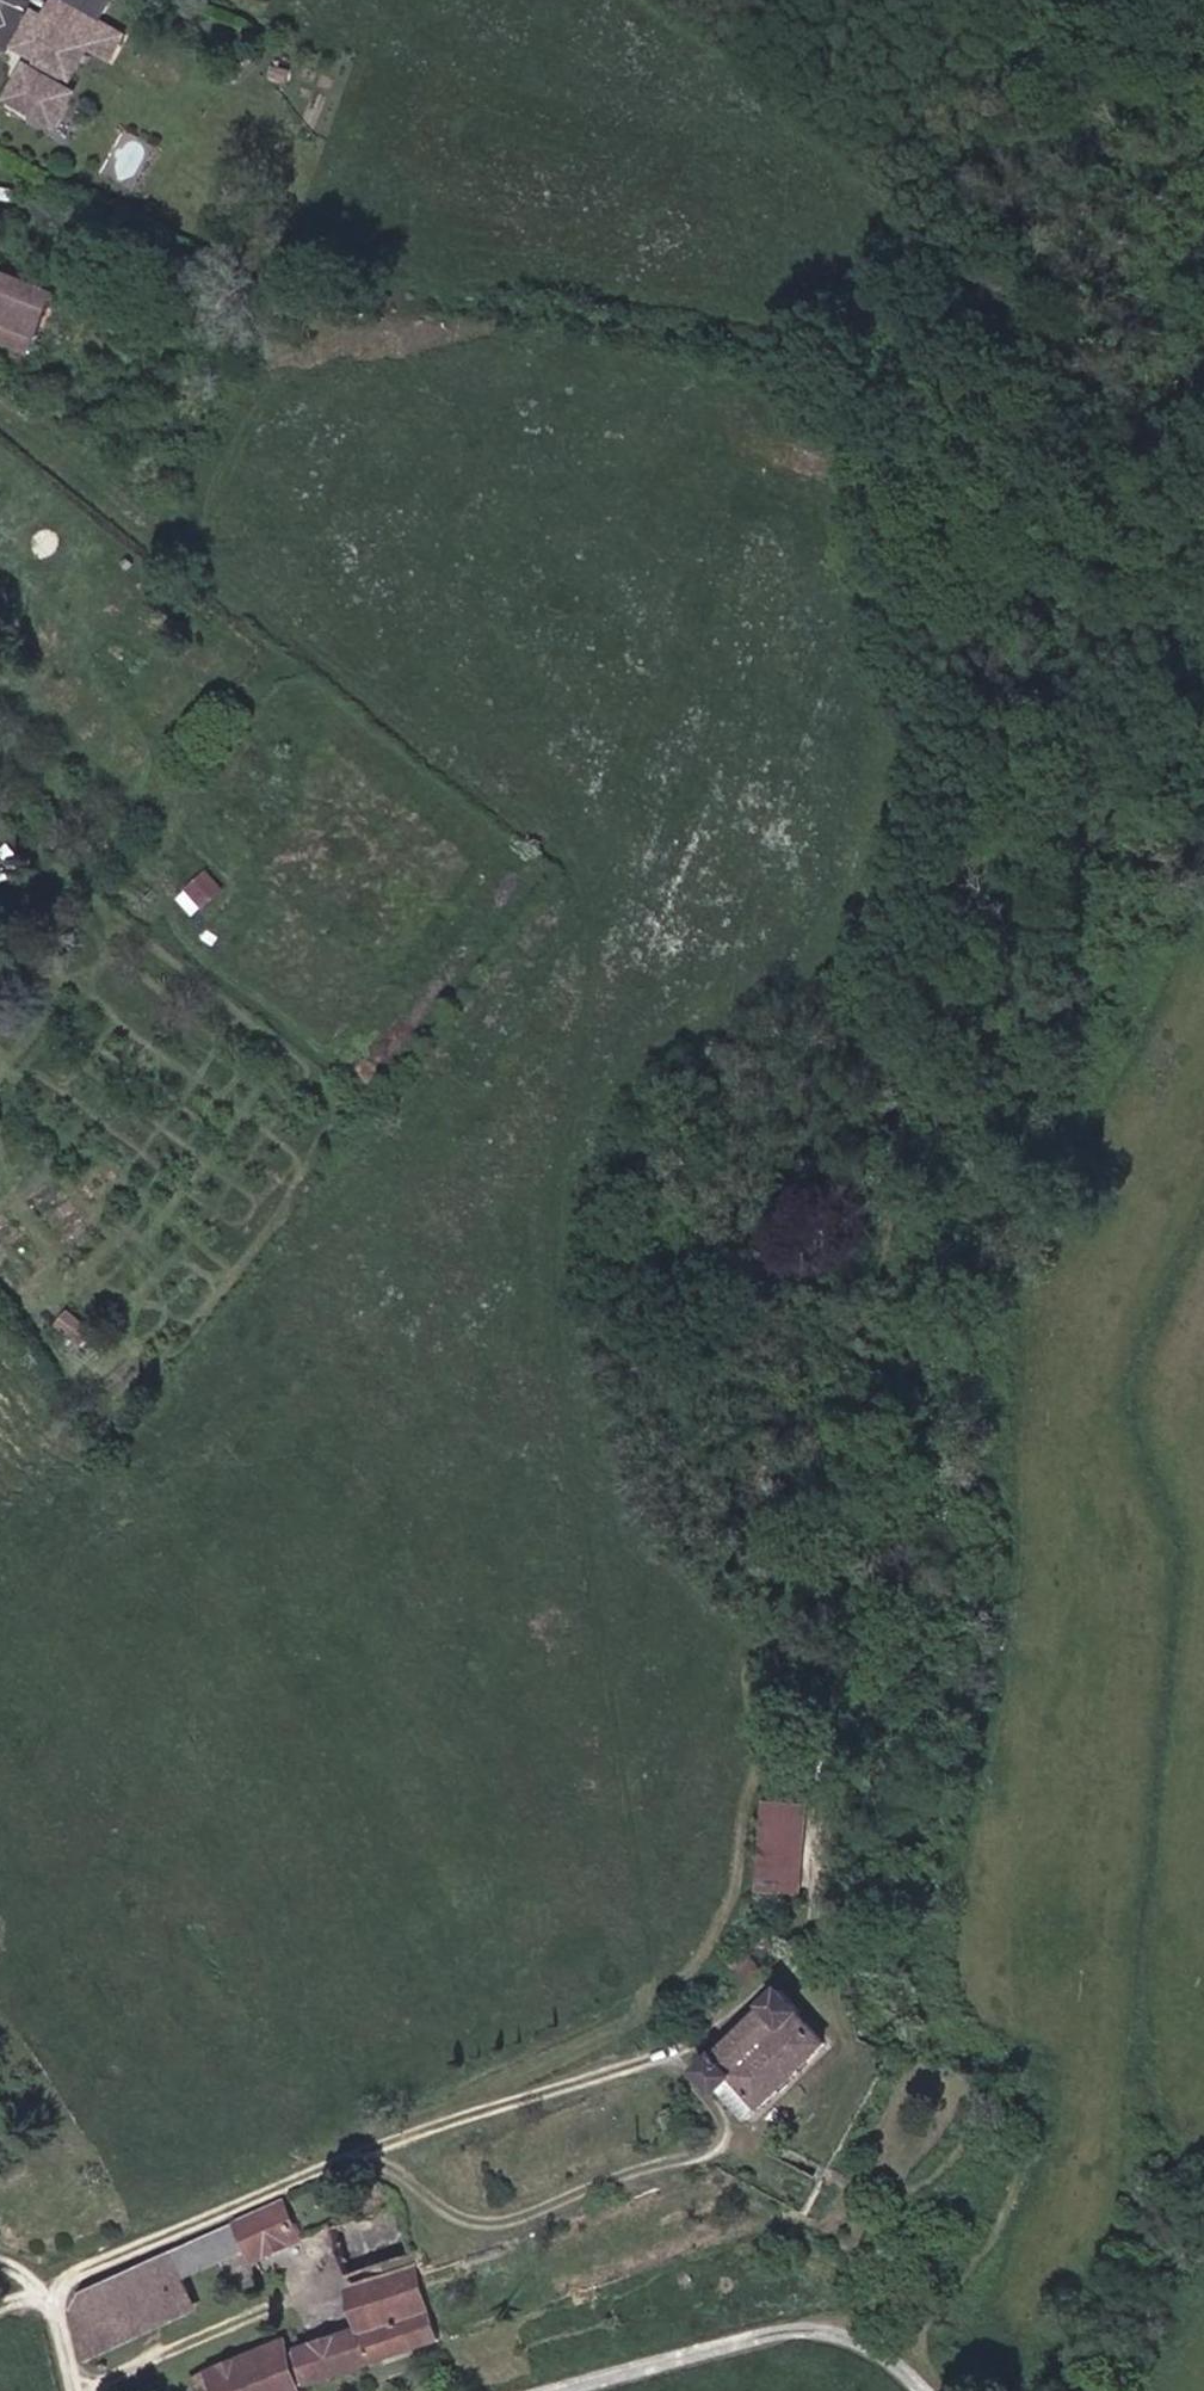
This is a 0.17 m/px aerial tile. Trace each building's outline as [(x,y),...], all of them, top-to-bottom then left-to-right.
[(99,46),(119,58),(133,36),(71,0),(67,0),(56,19),(46,13),(27,46),(53,62),(46,72),(36,66),(18,97),(64,125),(83,92),(65,82),(72,71),(81,77),(99,46)] [(9,270),(0,293),(0,340),(37,355),(63,292),(9,270)] [(231,889),(216,873),(195,892),(210,908),(231,889)] [(81,1304),(67,1321),(93,1341),(107,1324),(81,1304)] [(822,1804),(777,1800),(769,1883),(813,1887),(822,1804)] [(811,2011),(815,2007),(794,1986),(709,2067),(731,2090),(734,2088),(761,2117),(840,2041),(811,2011)] [(241,2222),(253,2250),(263,2265),(311,2240),(294,2197),(241,2222)] [(355,2275),(421,2252),(404,2202),(338,2225),(355,2275)] [(81,2310),(94,2357),(205,2309),(190,2278),(253,2250),(241,2222),(91,2288),(81,2310)] [(450,2336),(425,2267),(423,2261),(356,2286),(371,2326),(299,2353),(294,2339),(201,2374),(208,2390),(311,2390),(310,2388),(450,2336)]
